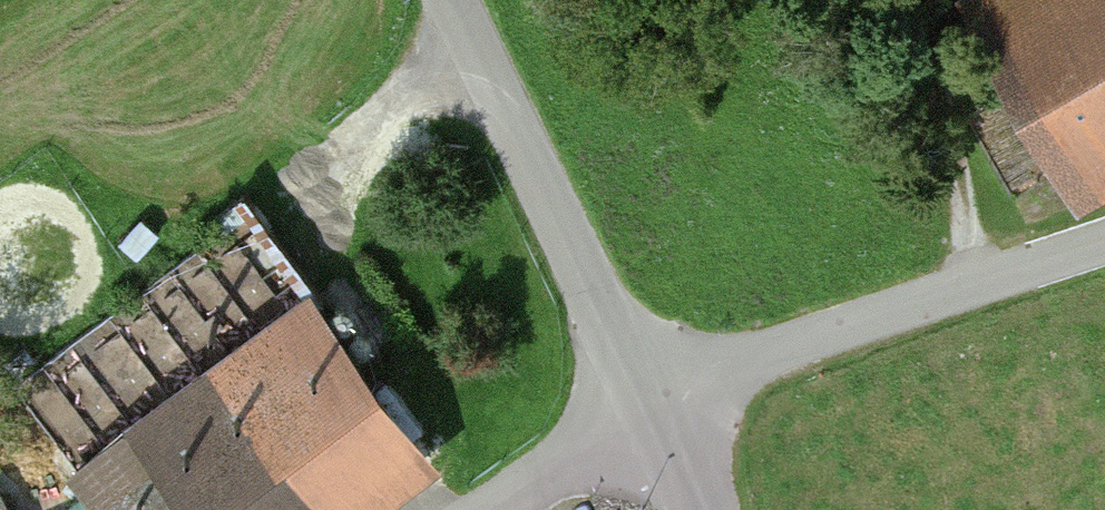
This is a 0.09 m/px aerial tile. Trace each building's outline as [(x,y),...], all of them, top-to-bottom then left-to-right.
[(959,4),(1084,224),(1104,212),(1104,0),(965,0),(959,4)] [(61,463),(96,509),(384,509),(453,459),(317,275),(61,463)] [(0,484),(0,509),(17,509),(5,482),(0,484)]
